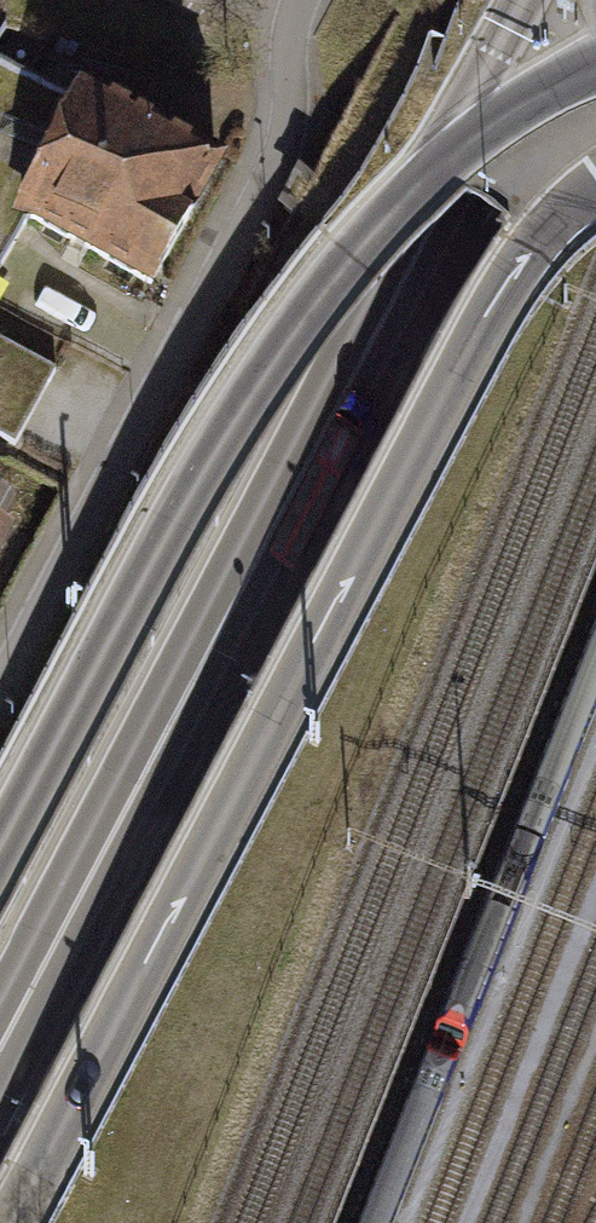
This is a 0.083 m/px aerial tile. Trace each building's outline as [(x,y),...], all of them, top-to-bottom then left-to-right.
[(96,103),(33,215),(159,286),(223,174),(96,103)] [(55,365),(0,336),(0,439),(12,445),(55,365)]
